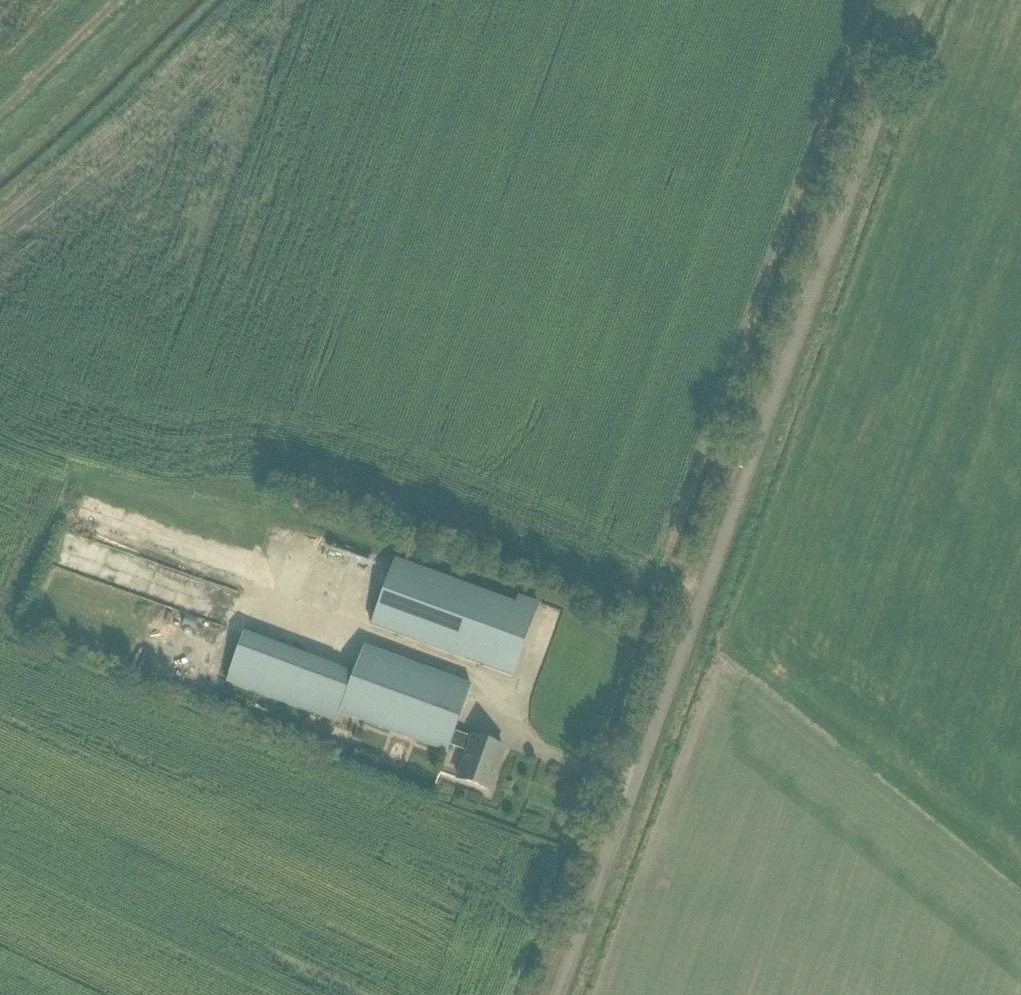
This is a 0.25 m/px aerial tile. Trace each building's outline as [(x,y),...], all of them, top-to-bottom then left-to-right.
[(395,560),(370,625),(511,677),(538,604),(519,597),(517,605),(395,560)] [(336,723),(339,714),(338,713),(353,672),(244,633),(225,681),(336,723)] [(455,732),(471,687),(452,680),(363,645),(353,672),(338,713),(339,714),(448,753),(450,746),(455,732)] [(488,791),(504,749),(474,738),(474,739),(455,732),(450,746),(465,751),(455,779),(488,791)]
